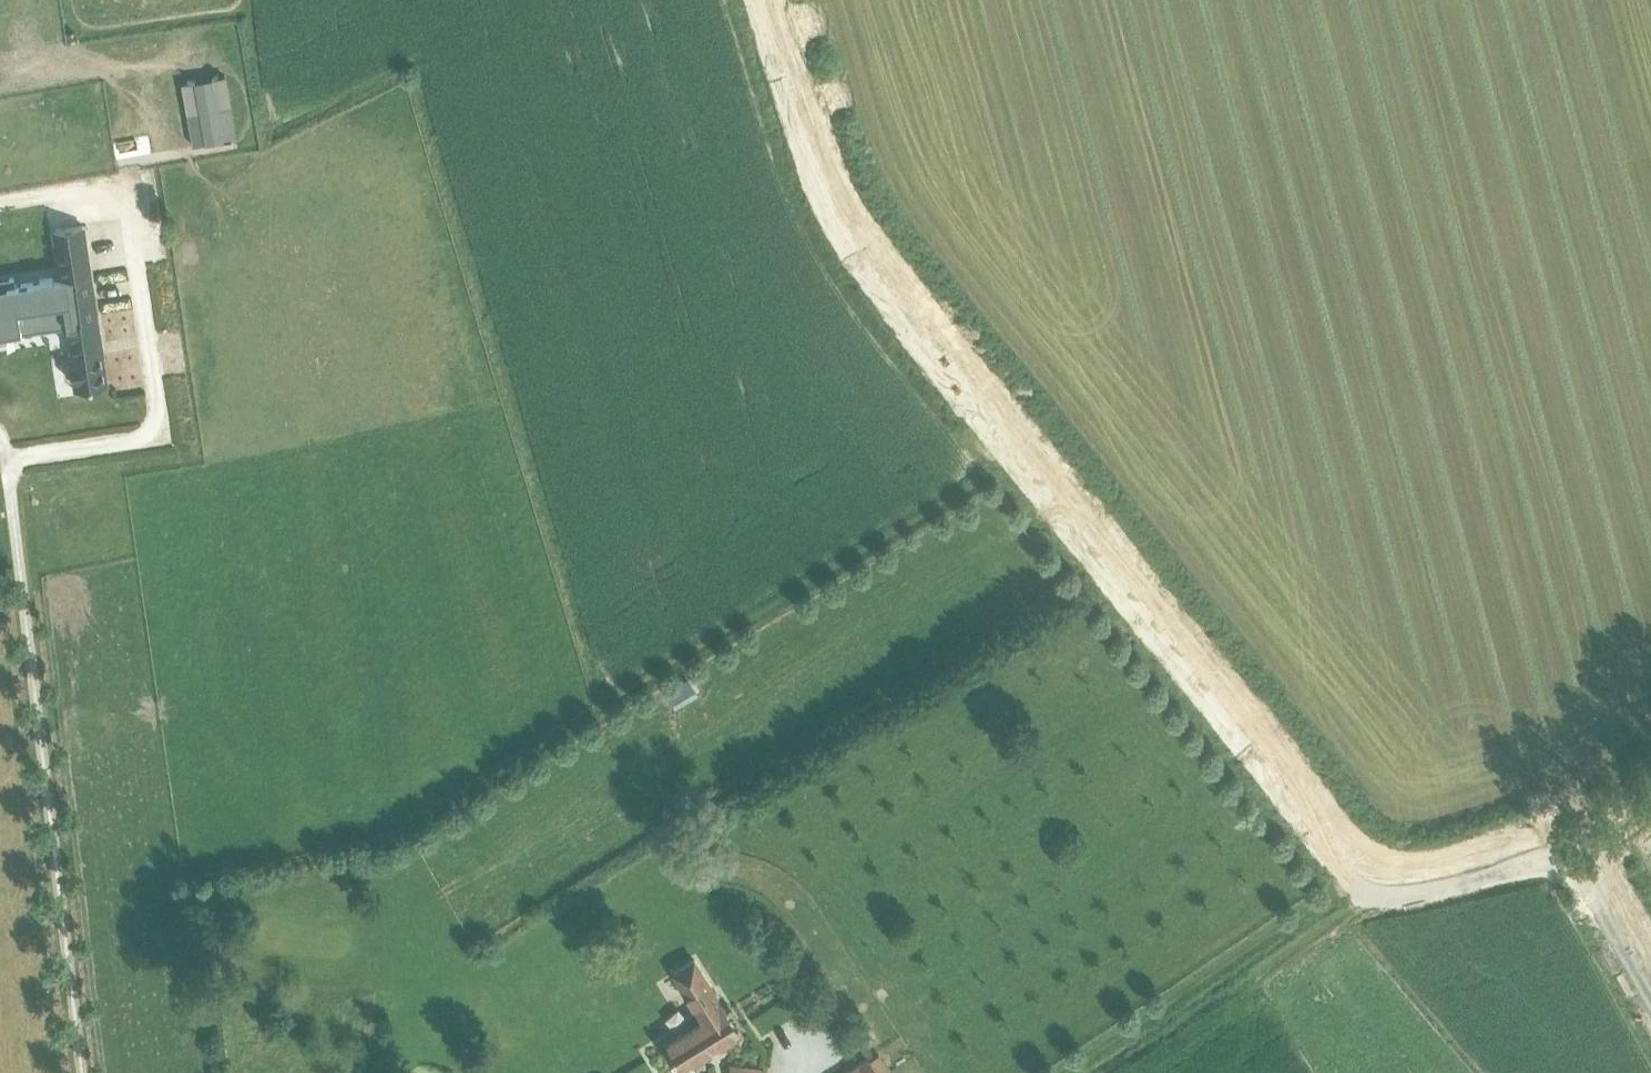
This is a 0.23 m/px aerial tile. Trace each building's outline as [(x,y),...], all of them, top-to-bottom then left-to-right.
[(227,73),(183,81),(194,143),(238,135),(227,73)] [(21,330),(22,332),(44,329),(44,333),(50,334),(55,333),(59,330),(59,327),(68,326),(71,350),(69,350),(71,362),(66,365),(66,372),(70,376),(73,376),(75,387),(110,382),(100,312),(98,312),(93,277),(95,277),(86,222),(53,227),(61,273),(15,280),(15,283),(0,286),(0,333),(21,330)] [(690,676),(667,689),(676,704),(699,691),(690,676)] [(704,1018),(666,1042),(681,1066),(739,1030),(737,1027),(744,1023),(733,1005),(729,1007),(698,958),(696,954),(672,969),(704,1018)] [(882,1072),(890,1067),(880,1052),(871,1058),(882,1072)] [(871,1058),(869,1055),(841,1072),(882,1072),(871,1058)] [(731,1072),(767,1072),(768,1065),(732,1062),(731,1072)]
